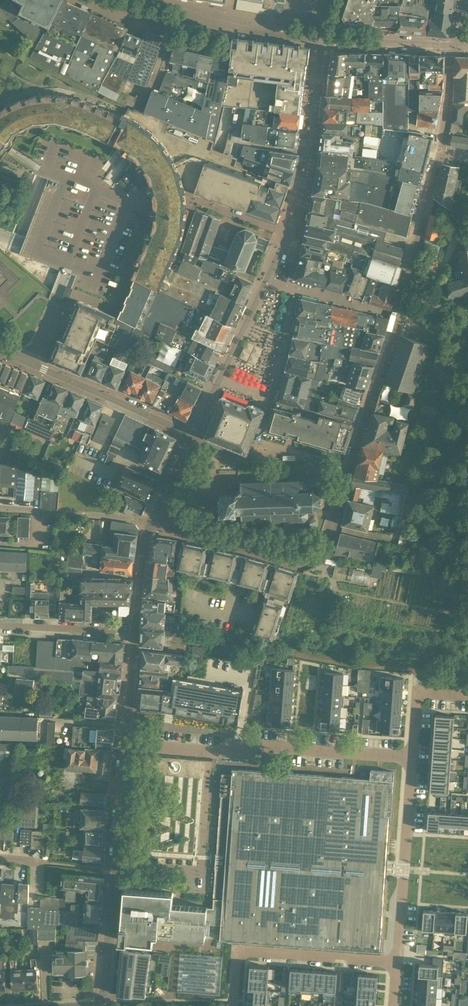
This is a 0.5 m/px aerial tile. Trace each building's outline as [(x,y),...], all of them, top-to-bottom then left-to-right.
[(62,0),(17,0),(23,3),(19,13),(49,27),(62,0)] [(49,27),(47,32),(45,31),(44,32),(30,56),(63,74),(91,13),(67,2),(68,1),(65,0),(62,0),(49,27)] [(374,12),(378,0),(348,0),(343,17),(347,24),(373,25),(374,12)] [(395,32),(425,35),(427,17),(429,6),(430,0),(378,0),(374,12),(373,25),(397,25),(395,32)] [(429,6),(428,10),(427,17),(425,35),(448,37),(452,12),(453,6),(454,0),(430,0),(429,6)] [(7,20),(8,19),(27,36),(35,26),(18,18),(5,1),(0,5),(0,20),(1,21),(4,21),(7,20)] [(114,22),(113,21),(112,19),(110,20),(91,12),(91,13),(63,74),(97,91),(108,71),(119,49),(126,33),(128,30),(128,29),(128,28),(127,28),(127,27),(116,23),(115,21),(114,22)] [(30,56),(44,32),(38,28),(24,53),(30,56)] [(127,79),(142,40),(143,39),(126,33),(119,49),(108,71),(127,79)] [(142,40),(127,79),(143,85),(144,85),(145,85),(146,84),(147,83),(158,56),(161,47),(142,40)] [(4,51),(2,50),(4,48),(6,49),(9,50),(9,52),(17,56),(22,60),(29,62),(43,70),(47,73),(54,76),(68,83),(73,87),(80,89),(95,95),(98,92),(97,91),(63,74),(30,56),(24,53),(2,41),(0,45),(0,59),(4,51)] [(233,42),(231,60),(242,62),(243,61),(247,61),(247,62),(270,65),(305,70),(308,52),(233,42)] [(177,73),(177,68),(182,70),(183,63),(186,50),(172,47),(172,51),(169,60),(168,65),(172,66),(172,71),(177,73)] [(177,68),(177,73),(196,78),(197,66),(200,53),(186,50),(183,63),(182,70),(177,68)] [(365,76),(366,53),(333,52),(330,73),(365,76)] [(200,53),(197,66),(196,78),(209,82),(211,70),(210,70),(214,56),(200,53)] [(373,101),(383,102),(383,101),(385,54),(366,53),(365,76),(365,80),(369,80),(369,97),(373,97),(373,98),(373,101)] [(16,59),(12,57),(7,54),(3,59),(0,64),(0,73),(1,77),(5,79),(10,74),(15,65),(16,59)] [(383,101),(383,102),(383,112),(382,112),(382,125),(383,125),(383,128),(408,131),(408,113),(408,104),(410,79),(410,55),(385,54),(383,101)] [(420,79),(419,55),(410,55),(410,79),(408,104),(408,113),(419,113),(419,112),(420,91),(420,79)] [(419,55),(420,79),(426,79),(426,84),(429,84),(428,89),(443,90),(444,79),(443,79),(444,73),(445,55),(433,55),(425,55),(419,55)] [(225,73),(227,64),(228,59),(214,56),(210,70),(211,70),(209,82),(203,110),(211,113),(219,78),(223,78),(224,73),(225,73)] [(456,57),(454,76),(455,78),(452,117),(451,123),(462,124),(464,102),(467,102),(467,57),(456,57)] [(219,78),(211,113),(206,137),(213,139),(220,107),(221,105),(233,106),(240,107),(243,94),(265,97),(302,101),(304,85),(305,70),(270,65),(247,62),(247,61),(243,61),(242,62),(231,60),(230,64),(227,64),(225,73),(224,73),(223,78),(219,78)] [(43,80),(46,76),(40,71),(29,65),(22,63),(17,66),(16,69),(17,72),(23,77),(34,83),(41,85),(43,80)] [(120,92),(127,79),(108,71),(97,91),(98,92),(104,95),(116,100),(120,92)] [(327,95),(348,96),(351,96),(353,79),(357,79),(357,81),(357,84),(361,84),(361,88),(365,89),(364,97),(369,97),(369,80),(365,80),(365,76),(330,73),(327,95)] [(152,89),(148,100),(144,111),(206,137),(211,113),(203,110),(168,96),(170,93),(173,94),(175,89),(162,84),(159,92),(152,89)] [(439,112),(442,92),(420,91),(419,112),(438,113),(438,112),(439,112)] [(121,102),(125,93),(120,92),(116,100),(121,102)] [(127,104),(130,95),(125,93),(121,102),(127,104)] [(1,150),(13,132),(34,122),(56,120),(77,126),(98,135),(109,140),(112,141),(119,128),(116,127),(119,120),(115,118),(115,113),(104,111),(104,108),(92,106),(92,103),(80,101),(80,99),(68,99),(67,95),(52,96),(51,94),(37,97),(36,96),(22,103),(20,101),(7,107),(5,106),(0,111),(0,150),(1,150)] [(246,107),(301,113),(302,101),(265,97),(243,94),(240,107),(246,108),(246,107)] [(121,102),(116,100),(104,95),(103,99),(124,108),(125,107),(127,104),(121,102)] [(132,106),(135,97),(130,95),(127,104),(132,106)] [(138,109),(142,97),(136,95),(135,97),(132,106),(135,107),(138,109)] [(358,111),(369,111),(370,101),(370,98),(348,98),(348,96),(327,95),(326,95),(324,109),(358,111)] [(144,111),(148,100),(142,97),(138,109),(144,111)] [(135,107),(133,110),(128,107),(120,124),(124,126),(115,143),(119,146),(120,144),(123,146),(126,149),(130,151),(129,153),(135,158),(139,164),(141,163),(146,170),(144,172),(148,178),(151,185),(153,185),(155,194),(153,194),(154,201),(155,208),(157,208),(156,217),(154,218),(154,225),(150,234),(152,236),(149,242),(147,242),(140,259),(141,261),(138,268),(136,268),(132,276),(135,278),(161,291),(161,290),(171,268),(167,266),(178,240),(180,232),(181,232),(189,211),(183,206),(182,199),(181,192),(181,189),(182,188),(246,211),(276,222),(289,185),(263,176),(258,174),(260,168),(253,166),(248,176),(246,175),(248,170),(235,165),(237,158),(223,153),(211,149),(214,140),(213,139),(206,137),(144,111),(138,109),(135,107)] [(243,122),(299,129),(301,113),(246,107),(246,108),(243,122)] [(323,122),(357,123),(358,111),(324,109),(323,122)] [(369,111),(358,111),(357,123),(366,124),(376,125),(382,125),(382,112),(381,112),(375,112),(369,111)] [(416,125),(435,127),(436,122),(437,122),(438,117),(437,117),(438,113),(419,112),(419,113),(419,114),(417,114),(416,125)] [(299,129),(243,122),(241,136),(250,137),(250,141),(265,144),(275,144),(275,145),(297,148),(299,129)] [(366,124),(357,123),(323,122),(322,133),(336,134),(364,136),(366,124)] [(433,137),(416,132),(409,131),(401,162),(401,166),(424,171),(433,137)] [(322,133),(321,139),(320,152),(355,156),(356,145),(357,144),(356,144),(354,144),(354,142),(335,140),(336,134),(322,133)] [(452,135),(450,146),(467,149),(467,138),(452,135)] [(264,149),(252,147),(243,145),(240,156),(244,157),(294,171),(299,154),(298,154),(298,155),(264,149)] [(355,156),(320,152),(318,166),(347,169),(347,170),(370,172),(377,173),(378,159),(375,158),(372,158),(369,158),(367,157),(367,158),(362,157),(362,156),(355,156)] [(294,171),(244,157),(243,162),(253,166),(260,168),(258,174),(263,176),(289,185),(290,185),(294,171)] [(401,162),(378,159),(377,173),(394,178),(397,179),(401,166),(401,162)] [(459,167),(442,164),(434,198),(450,208),(454,190),(459,191),(462,180),(456,179),(457,174),(459,167)] [(347,169),(318,166),(312,194),(348,201),(367,203),(388,209),(393,190),(390,190),(394,178),(377,173),(370,172),(347,170),(347,169)] [(424,171),(401,166),(397,179),(420,185),(424,171)] [(121,185),(125,192),(135,185),(127,174),(118,181),(121,185)] [(397,179),(394,178),(390,190),(393,190),(417,197),(420,185),(397,179)] [(412,215),(417,197),(393,190),(388,209),(412,215),(412,214),(412,215)] [(407,237),(410,225),(412,215),(388,209),(367,203),(348,201),(312,194),(309,212),(327,216),(369,227),(386,231),(407,237)] [(238,232),(230,252),(211,246),(220,220),(206,215),(196,211),(183,250),(186,251),(207,259),(208,257),(220,261),(219,264),(222,265),(229,268),(228,270),(235,274),(238,268),(244,271),(254,249),(256,251),(258,248),(265,251),(270,240),(259,236),(259,234),(255,233),(254,233),(254,232),(246,229),(238,232)] [(327,216),(309,212),(307,223),(341,231),(376,242),(377,240),(384,242),(386,231),(369,227),(327,216)] [(442,217),(430,214),(424,237),(425,237),(436,240),(442,217)] [(333,242),(353,249),(367,254),(367,255),(371,257),(376,242),(341,231),(307,223),(305,234),(327,241),(333,242)] [(345,257),(349,258),(351,258),(353,249),(333,242),(327,241),(305,234),(303,243),(325,249),(329,249),(337,251),(346,254),(345,257)] [(371,257),(399,266),(404,248),(384,242),(377,240),(376,242),(371,257)] [(449,283),(449,297),(467,292),(467,240),(462,241),(463,250),(458,251),(462,279),(449,283)] [(341,267),(348,269),(347,264),(349,258),(345,257),(346,254),(337,251),(329,249),(325,249),(303,243),(301,255),(333,264),(341,267)] [(367,254),(353,249),(351,258),(353,259),(351,266),(351,267),(362,271),(367,255),(367,254)] [(207,259),(186,251),(183,258),(216,273),(215,275),(230,282),(228,288),(229,289),(232,290),(233,292),(246,298),(253,282),(235,274),(228,270),(229,268),(222,265),(219,264),(207,259)] [(301,255),(298,265),(329,275),(333,264),(301,255)] [(377,279),(398,285),(402,267),(399,266),(371,257),(367,255),(361,273),(377,279)] [(21,277),(0,256),(0,273),(5,277),(0,282),(0,284),(1,285),(0,287),(0,291),(3,295),(21,277)] [(216,273),(183,258),(178,271),(171,268),(161,290),(233,324),(246,298),(233,292),(232,290),(229,289),(228,288),(230,282),(215,275),(216,273)] [(333,264),(329,275),(324,287),(333,289),(341,267),(333,264)] [(324,287),(329,275),(298,265),(294,279),(324,287)] [(350,269),(348,269),(341,267),(333,289),(341,292),(350,269)] [(361,273),(362,271),(351,267),(350,269),(341,292),(343,292),(352,295),(353,295),(360,275),(361,275),(361,273)] [(363,298),(371,279),(363,276),(361,275),(360,275),(353,295),(363,298)] [(118,317),(122,320),(135,326),(136,327),(155,335),(158,329),(160,322),(169,326),(184,321),(225,342),(233,325),(233,326),(233,324),(161,290),(161,291),(135,278),(118,317)] [(368,302),(376,279),(371,278),(371,279),(363,298),(362,300),(368,302)] [(376,279),(368,302),(369,303),(391,309),(394,300),(398,286),(376,279)] [(61,300),(65,304),(66,301),(68,297),(71,288),(66,286),(61,300)] [(298,316),(312,318),(317,302),(301,298),(298,316)] [(102,312),(103,311),(78,300),(62,340),(59,339),(50,360),(81,373),(96,338),(124,352),(135,326),(122,320),(120,325),(117,324),(118,322),(114,319),(115,317),(102,312)] [(329,321),(332,306),(317,302),(312,318),(329,321)] [(329,321),(312,318),(298,316),(294,336),(324,341),(324,342),(333,344),(341,345),(345,325),(344,324),(348,309),(332,306),(329,321)] [(344,324),(345,325),(355,327),(359,312),(348,309),(344,324)] [(355,327),(359,328),(363,329),(362,331),(366,332),(369,332),(373,315),(359,312),(355,327)] [(369,332),(384,335),(389,319),(373,315),(369,332)] [(184,321),(169,326),(222,349),(225,342),(184,321)] [(186,350),(215,365),(222,349),(169,326),(160,322),(158,329),(155,335),(186,350)] [(262,322),(260,330),(268,332),(270,325),(262,322)] [(341,345),(351,347),(354,348),(356,341),(355,341),(356,339),(358,331),(358,330),(359,328),(355,327),(345,325),(341,345)] [(129,349),(131,343),(135,345),(142,329),(136,327),(135,326),(126,348),(129,349)] [(280,338),(282,331),(274,329),(272,336),(280,338)] [(366,332),(365,337),(357,335),(359,331),(358,331),(356,339),(364,340),(381,344),(384,335),(369,332),(366,332)] [(248,333),(239,367),(255,371),(255,372),(273,377),(282,342),(248,333)] [(430,345),(400,335),(384,383),(413,393),(430,345)] [(321,356),(330,358),(349,359),(351,347),(341,345),(333,344),(324,342),(323,347),(316,345),(317,342),(294,337),(289,354),(284,370),(315,379),(322,381),(327,362),(320,360),(321,356)] [(361,349),(379,352),(381,344),(364,340),(356,339),(355,341),(356,341),(363,343),(361,349)] [(157,357),(175,366),(180,356),(182,357),(185,352),(170,344),(169,347),(164,345),(157,357)] [(349,360),(375,365),(379,352),(361,349),(354,348),(351,347),(349,359),(349,360)] [(117,388),(125,370),(131,356),(116,350),(114,355),(113,355),(102,382),(117,388)] [(133,358),(141,362),(145,354),(137,350),(133,358)] [(215,365),(186,350),(182,358),(188,361),(184,370),(206,380),(207,380),(215,365)] [(106,364),(104,363),(106,360),(95,355),(91,364),(92,365),(87,376),(102,382),(113,355),(110,353),(106,364)] [(149,363),(171,373),(175,367),(152,356),(149,363)] [(127,393),(130,391),(131,392),(131,390),(138,393),(151,365),(147,362),(142,373),(139,372),(138,374),(131,371),(123,388),(124,389),(124,391),(127,393)] [(14,411),(30,374),(29,373),(28,375),(0,363),(0,444),(14,411)] [(351,368),(344,367),(338,366),(337,371),(370,377),(373,366),(353,363),(351,368)] [(137,395),(138,396),(139,398),(142,400),(144,398),(145,399),(146,398),(152,401),(163,379),(159,377),(163,370),(151,365),(138,393),(137,395)] [(281,380),(316,390),(318,384),(321,385),(322,381),(315,379),(284,370),(281,380)] [(346,384),(366,387),(370,377),(337,371),(337,376),(341,377),(348,378),(346,384)] [(202,388),(187,381),(169,373),(161,389),(179,397),(179,396),(194,404),(202,388)] [(33,375),(33,376),(31,375),(24,392),(37,397),(34,404),(38,406),(44,392),(40,390),(44,381),(38,378),(38,377),(33,375)] [(311,396),(314,397),(316,390),(281,380),(279,390),(310,398),(311,396)] [(54,384),(50,394),(48,393),(45,392),(33,419),(51,427),(68,390),(67,390),(67,389),(54,384)] [(344,385),(343,388),(338,387),(335,394),(343,396),(345,400),(360,405),(364,392),(365,392),(365,391),(352,389),(352,387),(344,385)] [(179,397),(161,389),(153,405),(170,413),(179,397)] [(67,434),(70,428),(83,398),(84,396),(71,391),(68,390),(51,427),(33,419),(28,417),(23,428),(50,440),(55,429),(67,434)] [(334,416),(334,415),(337,404),(325,401),(314,397),(311,396),(310,398),(279,390),(276,400),(277,400),(311,410),(311,409),(334,416)] [(413,408),(417,396),(407,392),(403,405),(413,408)] [(179,397),(170,413),(186,421),(190,413),(191,410),(194,404),(179,396),(179,397)] [(254,435),(264,410),(251,405),(249,404),(248,407),(222,397),(212,422),(206,436),(247,453),(254,435)] [(352,420),(355,421),(360,407),(338,400),(327,397),(325,401),(337,404),(334,415),(352,420)] [(98,416),(102,406),(89,400),(88,400),(83,398),(70,428),(75,430),(71,438),(80,441),(81,441),(88,444),(96,424),(95,424),(99,416),(98,416)] [(352,427),(350,426),(352,420),(334,415),(334,416),(311,409),(311,410),(277,400),(276,404),(275,404),(274,407),(270,423),(268,430),(287,436),(296,438),(334,449),(334,448),(345,451),(352,427)] [(436,415),(438,406),(422,403),(420,412),(436,415)] [(23,424),(27,416),(15,411),(11,419),(23,424)] [(374,412),(363,445),(401,453),(409,423),(396,420),(394,430),(390,429),(391,428),(387,427),(388,422),(393,423),(394,417),(374,412)] [(111,425),(114,418),(105,414),(102,421),(94,439),(103,443),(111,425)] [(140,461),(161,471),(177,438),(156,428),(125,414),(113,440),(133,449),(135,445),(145,450),(140,461)] [(117,455),(117,454),(120,448),(111,444),(108,450),(117,455)] [(380,468),(384,451),(363,446),(358,463),(380,468)] [(116,457),(117,455),(108,450),(107,453),(108,454),(104,463),(110,466),(115,457),(116,457)] [(58,509),(59,492),(58,492),(60,473),(57,473),(43,470),(18,469),(19,464),(9,463),(9,466),(1,465),(0,474),(0,486),(17,487),(16,499),(32,500),(33,499),(41,499),(40,508),(58,509)] [(355,476),(352,486),(361,487),(369,488),(376,489),(378,490),(383,490),(408,494),(410,485),(410,484),(392,481),(377,480),(380,468),(358,463),(355,476)] [(50,471),(57,473),(59,467),(58,466),(53,465),(51,465),(50,471)] [(123,472),(117,485),(149,500),(158,481),(126,466),(123,472)] [(317,519),(315,517),(315,516),(315,514),(315,511),(315,509),(321,504),(323,506),(324,505),(322,503),(321,496),(324,494),(323,493),(323,487),(324,487),(323,477),(320,477),(311,477),(307,477),(307,479),(305,479),(303,478),(303,480),(299,480),(299,478),(297,478),(297,480),(289,480),(289,478),(287,478),(288,480),(279,481),(279,478),(278,478),(278,481),(271,481),(271,479),(269,479),(269,481),(261,481),(261,479),(259,479),(259,481),(255,482),(251,482),(251,479),(249,479),(249,482),(242,482),(239,480),(238,481),(241,483),(241,489),(239,489),(237,491),(236,492),(236,494),(223,495),(223,493),(221,493),(221,495),(219,495),(219,496),(221,496),(221,509),(219,510),(219,511),(221,511),(221,513),(223,513),(223,511),(231,511),(231,513),(233,514),(235,514),(236,513),(238,514),(240,512),(242,512),(241,521),(240,523),(241,524),(242,522),(250,522),(250,524),(252,524),(252,522),(260,521),(260,524),(262,524),(261,521),(269,521),(270,524),(271,524),(271,521),(279,521),(279,523),(280,523),(280,527),(280,529),(281,528),(289,528),(291,528),(291,527),(290,527),(290,523),(291,523),(290,520),(299,520),(299,523),(300,522),(300,524),(304,524),(304,526),(308,529),(313,529),(317,525),(317,519)] [(374,505),(373,505),(376,489),(369,488),(361,487),(352,486),(342,524),(368,531),(374,505)] [(408,494),(383,490),(381,502),(382,502),(381,504),(380,511),(391,513),(395,514),(395,515),(393,515),(391,525),(401,527),(398,547),(408,549),(410,541),(413,526),(414,518),(419,497),(408,494)] [(146,504),(125,495),(120,511),(128,513),(129,509),(138,513),(142,515),(147,504),(146,504)] [(382,516),(380,522),(387,524),(389,517),(382,516)] [(9,534),(10,517),(0,517),(0,534),(9,534)] [(29,537),(30,517),(18,517),(17,537),(29,537)] [(116,522),(112,521),(111,528),(106,528),(107,526),(69,522),(65,552),(69,552),(83,553),(133,560),(134,560),(139,529),(136,525),(116,522)] [(360,538),(340,533),(335,553),(339,554),(374,561),(379,543),(360,538)] [(149,560),(166,562),(175,564),(177,540),(170,539),(170,538),(158,537),(154,540),(151,560),(149,559),(149,560)] [(204,561),(205,561),(207,552),(206,552),(208,546),(183,541),(181,546),(179,555),(177,564),(202,570),(204,561)] [(238,553),(213,548),(212,553),(211,553),(209,562),(210,562),(208,571),(233,576),(235,567),(237,559),(238,553)] [(26,571),(27,552),(0,551),(0,569),(26,571)] [(339,554),(335,553),(328,551),(327,558),(338,560),(339,554)] [(131,574),(132,574),(133,560),(83,553),(69,552),(67,566),(82,567),(82,564),(97,566),(97,563),(101,563),(101,570),(131,574)] [(245,555),(243,560),(240,569),(241,569),(238,578),(263,585),(265,576),(266,576),(268,568),(268,567),(269,562),(245,555)] [(145,583),(153,584),(153,583),(161,584),(161,588),(172,590),(172,585),(177,585),(176,578),(175,578),(175,577),(174,577),(175,573),(174,569),(161,567),(162,564),(166,565),(166,562),(149,560),(148,560),(146,575),(145,583)] [(298,577),(297,577),(299,571),(274,564),(273,569),(272,569),(270,577),(270,578),(267,587),(292,594),(295,585),(298,577)] [(368,583),(371,571),(335,565),(333,577),(368,583)] [(82,573),(82,568),(67,566),(66,582),(71,582),(72,573),(73,572),(82,573)] [(66,582),(67,576),(57,576),(55,600),(65,601),(66,582)] [(81,590),(81,598),(92,598),(92,603),(112,604),(112,614),(126,614),(127,614),(128,612),(129,612),(130,605),(130,604),(132,591),(132,579),(109,578),(81,578),(81,590)] [(153,584),(145,583),(143,596),(173,600),(172,590),(161,588),(161,584),(153,583),(153,584)] [(49,604),(49,593),(34,592),(34,598),(32,598),(31,616),(40,616),(40,615),(48,615),(48,610),(55,610),(55,606),(55,604),(49,604)] [(284,601),(269,597),(269,596),(257,635),(272,640),(284,601)] [(55,617),(60,618),(91,620),(92,603),(92,598),(81,598),(80,602),(61,601),(60,607),(55,606),(55,610),(55,617)] [(174,612),(175,602),(143,598),(142,608),(174,611),(174,612)] [(174,613),(174,612),(174,611),(174,616),(166,616),(166,612),(143,610),(142,618),(175,621),(175,623),(183,624),(183,623),(184,621),(180,620),(181,617),(181,614),(174,613)] [(142,626),(172,629),(190,631),(191,624),(183,623),(183,624),(175,623),(175,621),(142,618),(142,626)] [(172,629),(142,626),(142,628),(141,629),(141,631),(141,632),(141,635),(143,635),(142,640),(141,640),(141,645),(142,645),(163,647),(163,645),(169,645),(170,640),(171,640),(172,629)] [(83,638),(83,640),(72,639),(57,638),(57,641),(55,656),(89,659),(91,641),(87,640),(87,639),(83,638)] [(54,666),(55,656),(57,641),(38,640),(36,665),(54,666)] [(91,641),(89,659),(123,662),(124,643),(110,642),(110,643),(91,641)] [(208,649),(194,646),(192,653),(207,656),(208,649)] [(142,668),(168,671),(170,671),(171,663),(184,664),(185,655),(143,650),(142,668)] [(88,695),(116,697),(117,691),(120,692),(121,682),(122,672),(88,669),(89,659),(55,656),(54,666),(36,665),(36,666),(8,665),(7,674),(19,675),(32,677),(42,678),(42,677),(80,681),(79,694),(88,695)] [(89,659),(88,669),(122,672),(123,662),(89,659)] [(168,671),(142,668),(141,675),(168,678),(172,678),(172,673),(168,672),(168,671)] [(271,668),(271,679),(294,681),(295,670),(271,668)] [(344,674),(325,672),(324,683),(343,685),(344,674)] [(168,681),(168,679),(165,679),(165,681),(162,680),(162,677),(168,678),(141,675),(140,686),(160,689),(161,685),(167,686),(168,681)] [(380,676),(379,688),(384,688),(403,689),(403,678),(380,676)] [(32,692),(34,679),(17,677),(15,691),(32,692)] [(271,679),(270,690),(274,690),(293,692),(294,681),(271,679)] [(140,686),(138,708),(164,710),(164,708),(174,710),(174,712),(217,720),(223,690),(175,681),(173,690),(160,689),(140,686)] [(343,685),(324,683),(323,694),(342,696),(342,695),(343,685)] [(384,688),(383,699),(402,700),(403,689),(384,688)] [(293,692),(274,690),(274,691),(273,701),(292,703),(293,692)] [(323,694),(322,705),(343,707),(344,696),(342,696),(323,694)] [(116,697),(88,695),(85,715),(116,718),(117,709),(116,709),(117,697),(116,697)] [(381,698),(380,709),(382,709),(401,711),(402,700),(383,699),(381,698)] [(269,701),(268,712),(272,712),(291,713),(292,713),(293,703),(292,703),(273,701),(269,701)] [(321,716),(340,717),(347,718),(348,708),(343,707),(322,705),(321,716)] [(52,707),(40,707),(39,715),(52,716),(52,707)] [(382,709),(381,720),(400,722),(401,711),(382,709)] [(291,725),(291,713),(272,712),(272,723),(291,725)] [(38,716),(0,715),(0,738),(37,740),(38,716)] [(453,728),(454,717),(435,715),(434,726),(453,728)] [(340,717),(321,716),(320,727),(339,728),(340,717)] [(376,720),(376,731),(399,733),(400,722),(381,720),(376,720)] [(54,745),(55,721),(48,721),(47,745),(54,745)] [(72,745),(112,748),(115,728),(73,725),(72,745)] [(453,739),(453,728),(434,726),(434,737),(453,739)] [(452,749),(453,739),(434,737),(433,748),(452,749)] [(78,748),(76,747),(76,748),(69,747),(66,768),(82,770),(82,768),(96,770),(96,777),(109,778),(112,749),(85,747),(85,749),(78,748)] [(451,760),(452,749),(433,748),(432,759),(451,760)] [(450,771),(451,760),(432,759),(431,770),(450,771)] [(10,776),(10,768),(0,767),(0,776),(10,776)] [(248,942),(265,943),(381,951),(389,843),(394,772),(370,770),(370,778),(246,769),(232,768),(231,774),(222,774),(217,848),(216,855),(213,898),(208,897),(208,896),(207,896),(207,898),(188,897),(188,892),(178,891),(177,900),(173,899),(173,891),(126,888),(124,887),(120,939),(153,942),(154,935),(204,938),(219,939),(224,940),(229,940),(234,941),(239,941),(243,941),(248,942)] [(449,782),(450,771),(431,770),(430,780),(449,782)] [(449,793),(449,782),(430,780),(430,792),(449,793)] [(106,804),(107,794),(82,791),(80,803),(106,804)] [(75,826),(105,827),(106,810),(105,809),(105,810),(88,808),(88,804),(69,803),(69,811),(76,812),(75,826)] [(38,806),(15,813),(14,827),(36,828),(38,806)] [(439,813),(428,812),(427,831),(438,832),(439,813)] [(450,814),(439,813),(438,832),(449,832),(450,814)] [(461,814),(450,814),(449,832),(459,833),(461,814)] [(461,814),(459,833),(467,834),(467,815),(461,814)] [(4,827),(4,825),(0,824),(0,839),(11,840),(11,828),(4,827)] [(84,843),(105,845),(106,829),(96,828),(95,828),(90,828),(89,828),(85,828),(84,843)] [(22,847),(31,847),(32,831),(23,830),(22,847)] [(43,848),(44,830),(32,830),(31,847),(43,848)] [(85,846),(84,850),(74,849),(73,858),(105,861),(105,848),(85,846)] [(75,899),(75,897),(76,889),(87,890),(86,898),(102,899),(104,877),(63,873),(62,887),(69,888),(69,889),(67,889),(67,891),(66,898),(72,899),(75,899)] [(19,885),(2,883),(0,902),(0,910),(17,911),(18,901),(28,902),(29,884),(19,883),(19,885)] [(72,899),(66,898),(60,898),(41,896),(40,907),(28,906),(28,928),(38,928),(38,929),(44,929),(50,929),(56,929),(56,924),(67,925),(66,942),(77,942),(78,940),(86,940),(96,939),(98,921),(100,921),(101,908),(86,907),(86,905),(83,904),(83,906),(80,905),(80,904),(72,903),(72,899)] [(86,901),(86,905),(86,907),(101,908),(102,899),(86,898),(86,901)] [(432,932),(434,911),(423,910),(421,932),(432,932)] [(445,912),(434,911),(432,932),(444,933),(444,931),(443,931),(445,912)] [(455,913),(445,912),(443,931),(444,931),(454,932),(455,913)] [(453,934),(465,935),(467,914),(455,913),(454,932),(453,934)] [(86,950),(86,940),(78,940),(77,942),(66,942),(66,950),(54,950),(54,973),(86,973),(86,950)] [(122,950),(118,994),(145,997),(150,954),(138,953),(138,952),(135,952),(122,950)] [(220,993),(222,954),(180,952),(178,991),(220,993)] [(13,957),(10,957),(11,970),(12,989),(25,988),(24,969),(17,970),(16,955),(13,955),(13,957)] [(171,956),(170,956),(159,955),(158,962),(170,964),(171,956)] [(24,969),(25,988),(38,988),(36,958),(31,958),(31,969),(24,969)] [(437,966),(418,964),(418,975),(436,977),(436,976),(437,966)] [(268,979),(269,967),(250,965),(249,977),(268,979)] [(301,988),(303,969),(290,968),(289,987),(301,988)] [(301,988),(301,993),(312,994),(312,992),(314,970),(303,969),(301,988)] [(314,970),(312,992),(324,992),(325,971),(314,970)] [(324,992),(324,995),(335,996),(337,972),(325,971),(324,992)] [(356,973),(355,985),(376,987),(377,975),(356,973)] [(436,988),(440,989),(441,977),(436,976),(436,977),(418,975),(417,986),(436,988)] [(267,990),(268,979),(249,977),(248,989),(267,990)] [(355,985),(354,997),(375,998),(376,987),(355,985)] [(435,998),(436,988),(417,986),(416,997),(435,998)] [(248,989),(247,1000),(266,1001),(268,1002),(269,990),(267,990),(248,989)] [(353,1005),(375,1005),(375,998),(354,997),(353,1005)] [(435,998),(416,997),(415,1005),(434,1005),(435,998)]
